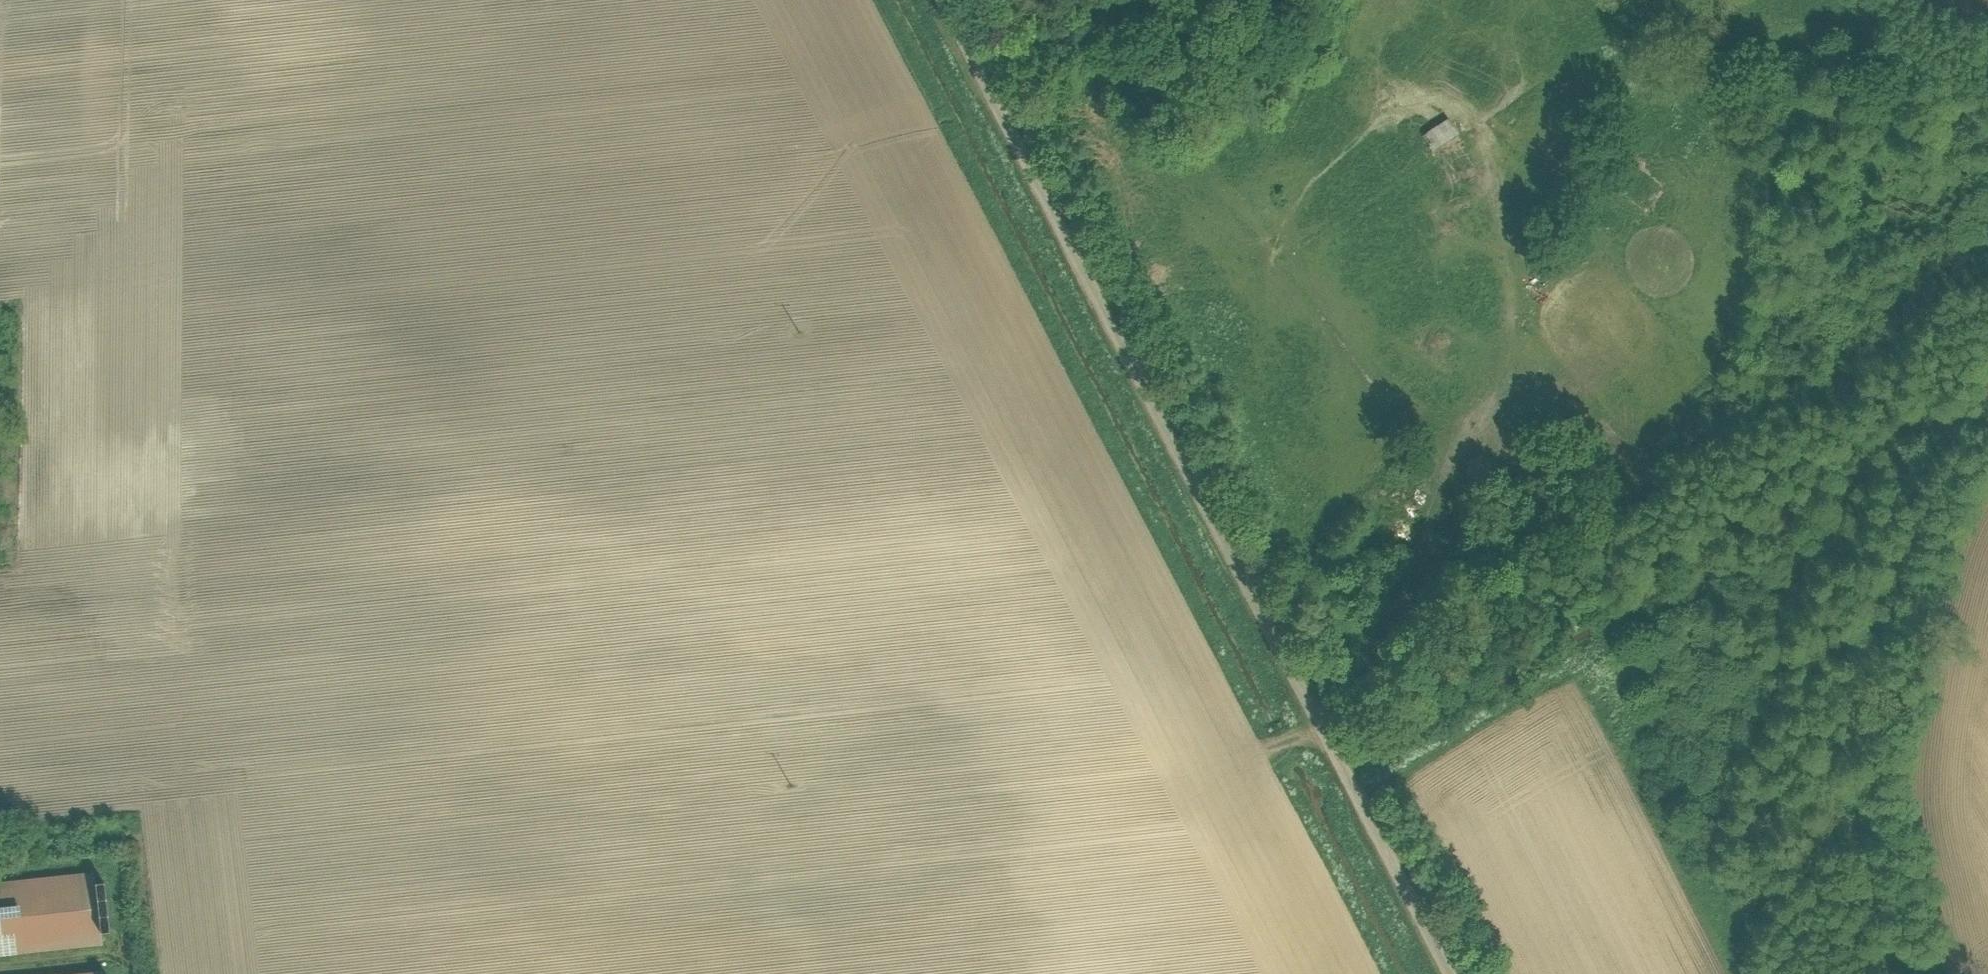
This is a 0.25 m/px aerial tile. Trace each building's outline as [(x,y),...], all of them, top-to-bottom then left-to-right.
[(1419,131),(1428,149),(1456,135),(1448,118),(1419,131)] [(0,876),(0,958),(104,947),(96,866),(0,876)]
